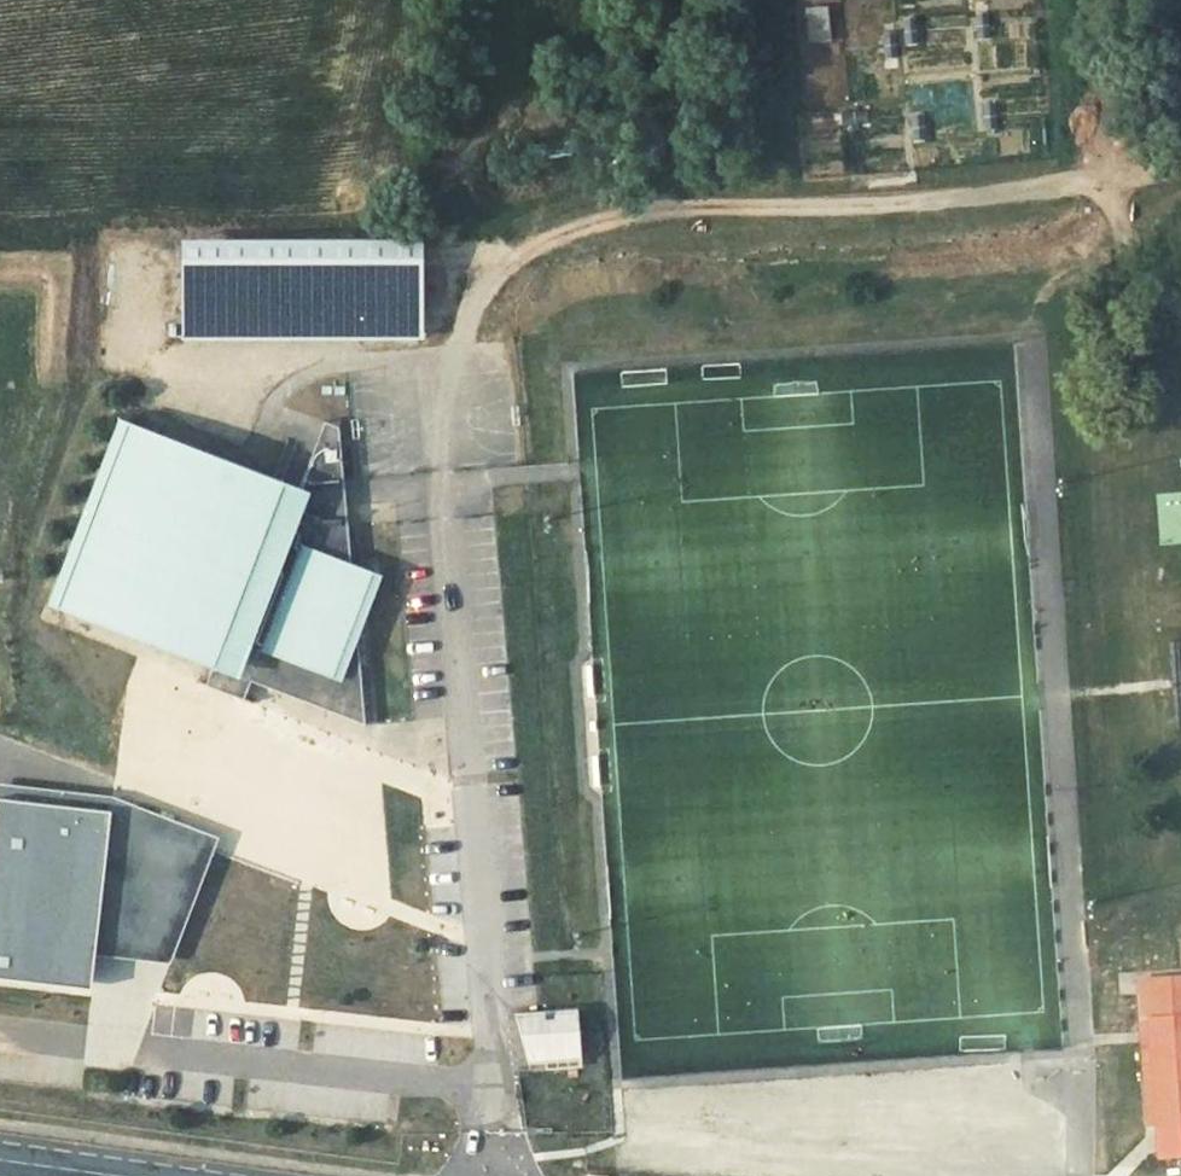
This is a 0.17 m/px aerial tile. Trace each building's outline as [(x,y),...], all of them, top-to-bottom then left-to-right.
[(829,5),(805,7),(808,43),(833,41),(829,5)] [(978,101),(977,130),(996,131),(996,101),(978,101)] [(324,420),(318,436),(341,445),(339,425),(324,420)] [(132,423),(61,607),(217,667),(209,686),(237,696),(245,699),(252,680),(324,708),(335,680),(359,617),(376,572),(354,564),(341,445),(318,436),(299,486),(287,482),(132,423)] [(335,680),(324,708),(339,714),(351,682),(365,687),(359,617),(335,680)] [(351,682),(339,714),(369,725),(365,687),(351,682)] [(3,784),(0,801),(115,814),(99,956),(172,964),(221,840),(117,798),(3,784)] [(0,801),(0,804),(0,979),(95,990),(99,956),(115,814),(0,801)] [(425,842),(428,908),(459,907),(456,840),(425,842)] [(1180,1015),(1180,978),(1142,980),(1144,1017),(1153,1017),(1180,1015)] [(582,1013),(518,1016),(533,1065),(584,1062),(582,1013)] [(1153,1017),(1161,1158),(1180,1157),(1180,1015),(1153,1017)]
